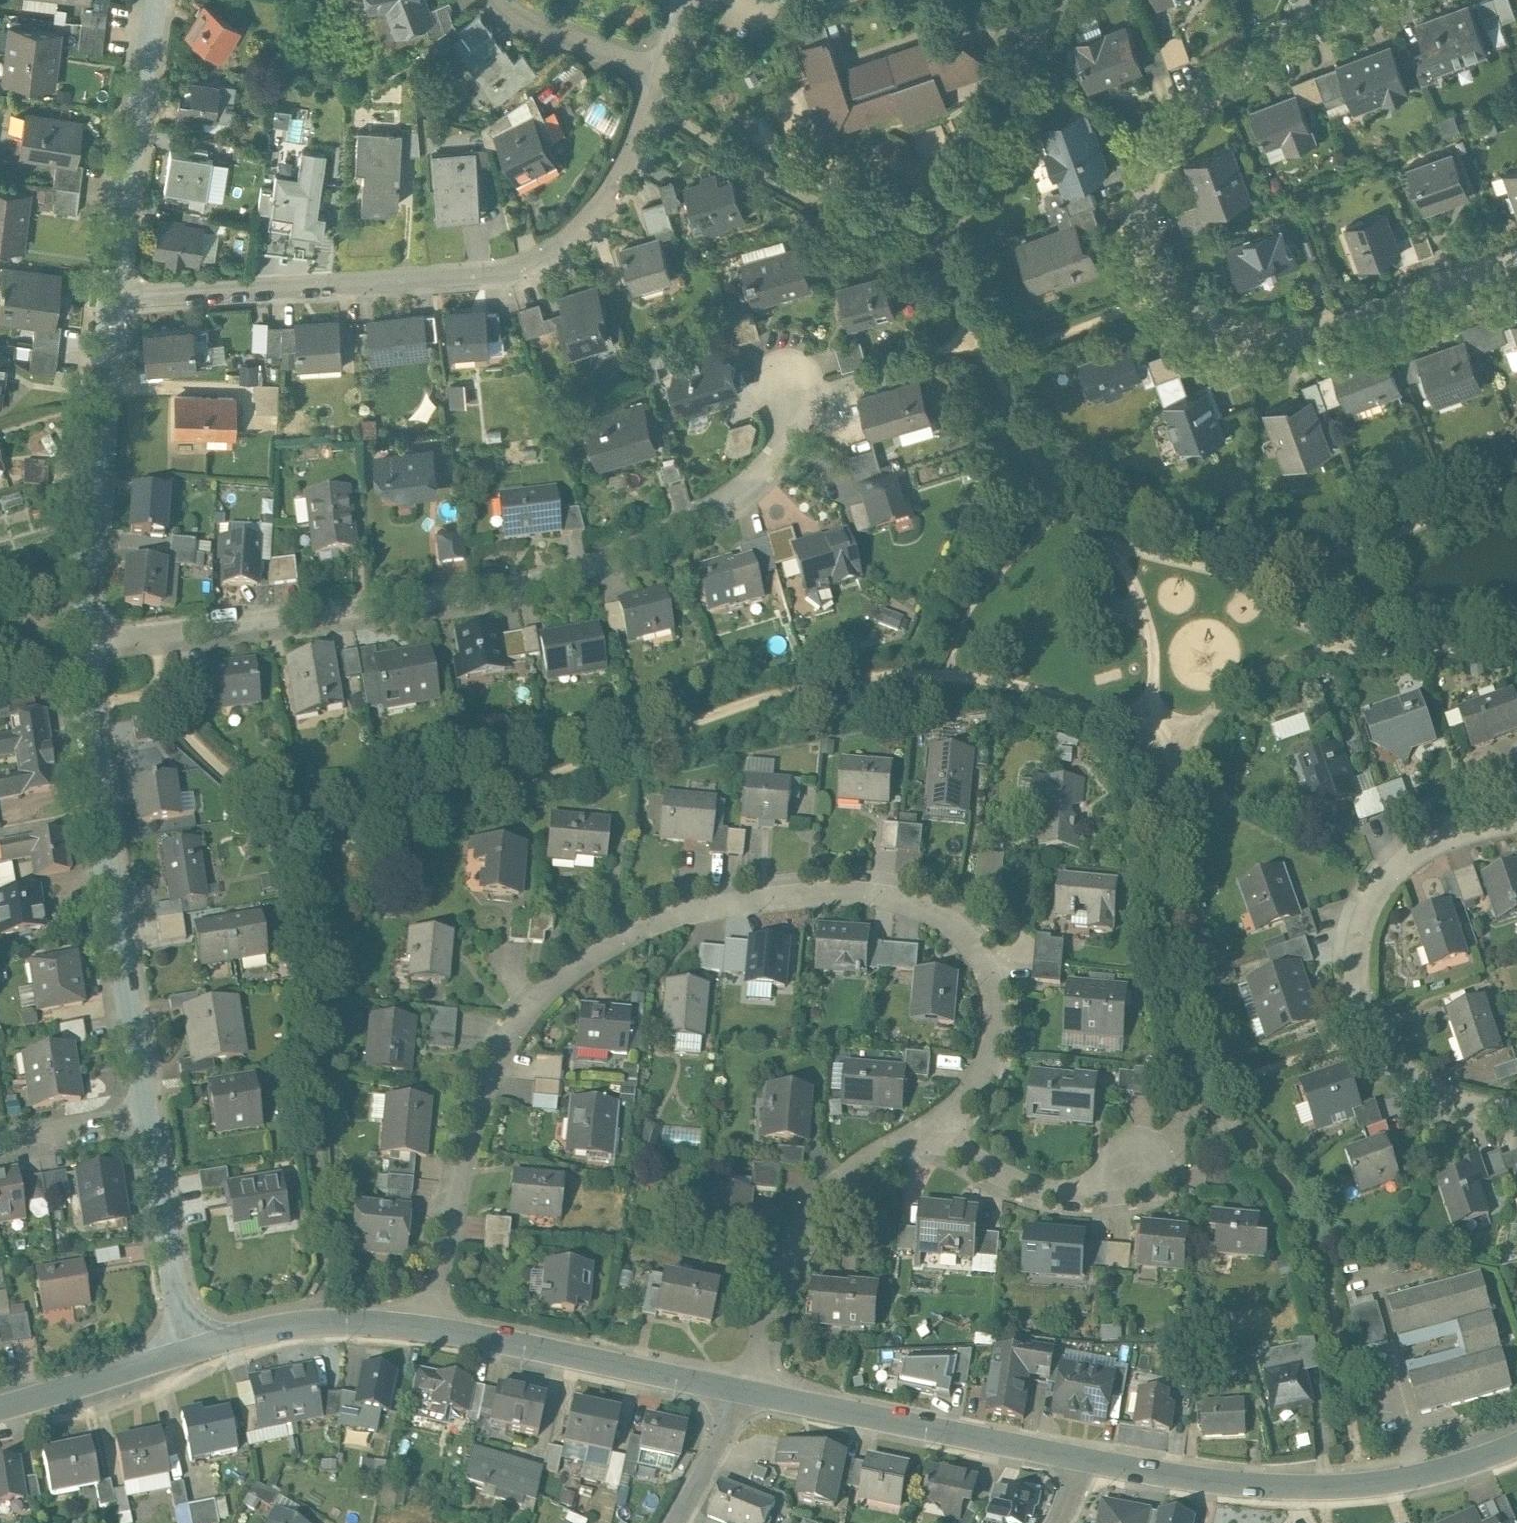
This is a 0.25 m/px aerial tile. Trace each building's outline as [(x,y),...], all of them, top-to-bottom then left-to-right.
[(101,0),(84,0),(81,23),(105,26),(108,1),(101,0)] [(393,6),(389,8),(396,24),(423,14),(429,11),(425,2),(425,0),(391,0),(393,6)] [(425,2),(429,11),(423,14),(430,31),(456,13),(451,0),(430,0),(425,2)] [(1477,1),(1487,26),(1501,20),(1494,0),(1480,0),(1477,1)] [(1501,20),(1516,14),(1511,0),(1494,0),(1501,20)] [(233,21),(204,2),(186,30),(215,49),(233,21)] [(1469,3),(1417,23),(1427,50),(1434,68),(1486,47),(1469,3)] [(506,40),(494,25),(495,24),(489,16),(488,17),(483,9),(482,7),(462,21),(465,25),(474,38),(466,44),(502,90),(539,62),(526,45),(517,52),(508,39),(506,40)] [(430,31),(420,38),(429,51),(465,25),(462,21),(456,13),(430,31)] [(1126,20),(1074,40),(1090,84),(1142,64),(1126,20)] [(105,26),(81,23),(80,36),(103,38),(105,26)] [(59,32),(11,26),(8,54),(56,60),(59,32)] [(1182,31),(1159,39),(1169,65),(1191,57),(1182,31)] [(927,37),(889,50),(896,72),(866,83),(864,80),(862,79),(859,79),(856,80),(855,83),(855,86),(848,89),(829,35),(801,45),(814,81),(806,84),(823,130),(837,125),(839,122),(864,113),(865,116),(902,104),(906,116),(942,104),(935,85),(996,64),(966,38),(931,50),(927,37)] [(103,38),(80,36),(78,48),(102,51),(103,38)] [(1159,39),(1140,46),(1150,74),(1169,67),(1169,65),(1159,39)] [(1379,47),(1338,62),(1348,87),(1356,107),(1408,87),(1392,46),(1380,51),(1379,47)] [(1434,68),(1427,50),(1413,55),(1423,82),(1438,77),(1434,68)] [(56,60),(8,54),(5,82),(52,87),(56,60)] [(1339,63),(1316,72),(1324,94),(1325,96),(1348,87),(1339,63)] [(1316,72),(1292,81),(1297,91),(1298,91),(1302,103),(1324,94),(1316,72)] [(219,80),(191,76),(188,95),(179,93),(177,110),(213,116),(219,80)] [(235,83),(219,80),(213,116),(229,118),(235,83)] [(533,89),(511,103),(517,118),(533,111),(539,108),(532,92),(536,90),(534,86),(532,87),(533,89)] [(1297,91),(1252,108),(1265,142),(1284,135),(1289,148),(1316,138),(1302,103),(1298,91),(1297,91)] [(268,116),(285,117),(287,101),(269,99),(268,116)] [(546,138),(533,111),(517,118),(511,103),(484,120),(488,135),(501,129),(524,177),(557,161),(546,138)] [(557,133),(544,106),(539,108),(533,111),(546,138),(557,133)] [(1081,110),(1045,124),(1048,132),(1045,137),(1059,172),(1063,171),(1068,186),(1064,187),(1065,188),(1065,189),(1088,181),(1102,175),(1104,170),(1100,158),(1100,148),(1087,112),(1081,110)] [(78,121),(26,113),(26,115),(12,113),(9,131),(23,133),(22,143),(35,145),(33,157),(56,160),(71,163),(71,161),(73,149),(75,148),(77,147),(78,145),(78,143),(78,141),(77,139),(75,138),(78,121)] [(387,124),(356,122),(354,163),(362,163),(360,197),(396,199),(399,149),(400,125),(391,124),(391,123),(387,122),(387,124)] [(416,125),(400,125),(399,149),(418,150),(416,125)] [(234,142),(213,138),(211,148),(232,152),(234,142)] [(324,147),(302,143),(297,170),(297,171),(320,175),(324,147)] [(1232,143),(1187,161),(1203,201),(1207,213),(1209,212),(1252,196),(1232,143)] [(207,147),(187,144),(185,151),(170,148),(168,164),(172,165),(169,181),(206,188),(211,155),(206,154),(207,147)] [(478,144),(430,147),(433,176),(440,176),(442,206),(482,203),(478,144)] [(1452,150),(1408,167),(1420,200),(1429,204),(1448,196),(1452,188),(1465,183),(1452,150)] [(71,163),(56,160),(53,184),(56,185),(79,188),(82,163),(71,161),(71,163)] [(320,175),(297,171),(297,170),(276,167),(273,184),(272,189),(273,190),(294,193),(290,223),(320,228),(323,208),(315,207),(320,175)] [(1505,172),(1516,203),(1516,168),(1505,172)] [(720,182),(717,183),(713,170),(712,171),(714,177),(709,179),(709,178),(705,176),(687,182),(695,209),(691,210),(697,228),(709,224),(710,224),(716,227),(725,224),(728,218),(728,219),(746,213),(733,173),(731,174),(733,178),(729,179),(729,178),(720,181),(720,182)] [(1088,181),(1065,189),(1065,188),(1061,190),(1070,213),(1092,205),(1097,203),(1088,181)] [(273,184),(261,182),(257,204),(261,204),(271,206),(272,197),(273,190),(272,189),(273,184)] [(79,188),(56,185),(54,196),(78,199),(79,188)] [(0,190),(0,218),(25,221),(28,193),(0,190)] [(294,193),(273,190),(272,197),(277,198),(273,221),(286,223),(290,223),(294,193)] [(78,199),(54,196),(53,209),(77,211),(78,199)] [(673,219),(666,196),(651,201),(658,224),(673,219)] [(271,206),(261,204),(255,249),(282,252),(286,223),(273,221),(277,198),(272,197),(271,206)] [(1203,201),(1176,211),(1185,234),(1213,223),(1209,212),(1207,213),(1203,201)] [(1092,205),(1070,213),(1074,225),(1075,224),(1079,235),(1101,227),(1092,205)] [(219,213),(184,207),(181,221),(201,224),(201,225),(216,228),(219,213)] [(1384,212),(1346,226),(1362,268),(1400,254),(1395,242),(1384,212)] [(181,221),(159,217),(154,249),(167,251),(167,255),(181,258),(182,254),(196,256),(201,225),(201,224),(181,221)] [(0,218),(0,246),(22,249),(25,221),(0,218)] [(1074,225),(1020,245),(1035,285),(1053,279),(1054,283),(1098,267),(1092,253),(1095,252),(1092,244),(1091,243),(1089,242),(1087,242),(1082,243),(1079,235),(1075,224),(1074,225)] [(1281,227),(1247,240),(1249,244),(1230,251),(1237,271),(1245,268),(1248,276),(1261,271),(1260,269),(1274,264),(1275,268),(1276,268),(1278,272),(1298,264),(1292,249),(1289,250),(1281,227)] [(1425,231),(1410,237),(1419,261),(1434,255),(1425,231)] [(661,235),(623,246),(635,286),(673,274),(661,235)] [(1410,237),(1395,242),(1400,254),(1404,267),(1419,261),(1410,237)] [(800,245),(747,261),(744,266),(747,277),(752,279),(758,300),(812,284),(800,245)] [(4,271),(0,301),(0,319),(35,323),(53,325),(54,324),(59,278),(4,271)] [(885,271),(838,284),(850,325),(896,312),(885,271)] [(597,285),(573,292),(575,301),(566,303),(569,315),(562,317),(571,349),(607,338),(601,318),(606,316),(597,285)] [(545,313),(541,302),(521,308),(528,332),(553,324),(550,312),(545,313)] [(488,310),(470,311),(470,308),(449,309),(453,354),(491,352),(490,333),(489,326),(488,310)] [(436,310),(424,312),(426,336),(438,334),(436,310)] [(753,311),(730,317),(738,342),(761,335),(753,311)] [(424,312),(371,318),(375,356),(428,349),(426,336),(424,312)] [(1498,316),(1475,324),(1485,349),(1507,341),(1498,316)] [(341,317),(294,320),(294,322),(296,346),(297,363),(298,363),(298,369),(343,366),(343,360),(341,317)] [(294,322),(282,323),(281,347),(296,346),(294,322)] [(53,325),(35,323),(32,347),(58,350),(61,325),(54,324),(53,325)] [(282,323),(267,323),(266,351),(281,351),(281,347),(282,323)] [(208,324),(142,330),(145,368),(211,362),(208,324)] [(1475,324),(1459,330),(1464,343),(1465,343),(1470,355),(1485,349),(1475,324)] [(861,339),(836,346),(843,369),(868,362),(861,339)] [(1130,342),(1080,361),(1092,394),(1142,375),(1130,342)] [(1464,343),(1418,360),(1435,405),(1482,388),(1470,355),(1465,343),(1464,343)] [(58,350),(32,347),(29,371),(55,374),(58,350)] [(1173,349),(1147,359),(1156,381),(1182,372),(1173,349)] [(1382,349),(1344,364),(1343,362),(1340,363),(1341,365),(1334,368),(1336,374),(1346,400),(1351,413),(1399,394),(1382,349)] [(720,354),(707,358),(703,354),(684,360),(682,365),(675,367),(673,377),(680,384),(678,393),(681,397),(680,402),(689,410),(723,400),(724,396),(735,392),(736,391),(737,390),(738,387),(737,383),(735,381),(734,381),(731,380),(730,375),(732,365),(720,354)] [(1182,372),(1156,381),(1162,398),(1188,388),(1182,372)] [(1336,374),(1317,381),(1327,407),(1346,400),(1336,374)] [(920,380),(860,398),(871,436),(931,418),(920,380)] [(1317,381),(1302,386),(1307,400),(1311,399),(1316,411),(1327,407),(1317,381)] [(450,382),(450,404),(464,403),(463,382),(450,382)] [(279,384),(253,383),(252,399),(255,399),(278,400),(279,384)] [(1209,387),(1172,401),(1190,447),(1226,433),(1209,387)] [(234,399),(176,398),(176,434),(233,435),(234,399)] [(278,400),(255,399),(255,412),(277,412),(278,400)] [(1307,400),(1290,407),(1288,403),(1267,411),(1271,422),(1268,423),(1274,437),(1279,435),(1289,461),(1329,446),(1316,411),(1311,399),(1307,400)] [(645,404),(607,415),(608,416),(591,421),(603,463),(636,453),(636,455),(654,450),(645,419),(649,418),(645,404)] [(752,420),(731,426),(726,446),(734,454),(751,449),(757,425),(752,420)] [(205,437),(205,446),(230,447),(231,437),(205,437)] [(876,445),(858,451),(865,475),(883,470),(876,445)] [(431,450),(376,457),(382,498),(436,490),(431,450)] [(49,462),(25,460),(24,484),(48,485),(49,462)] [(666,484),(682,482),(679,460),(663,462),(666,484)] [(865,475),(857,478),(865,506),(872,530),(873,531),(894,525),(892,519),(909,514),(894,467),(883,470),(865,475)] [(168,491),(134,488),(131,532),(147,534),(147,535),(150,535),(151,533),(163,534),(163,535),(165,535),(168,491)] [(347,489),(308,494),(312,523),(351,518),(347,489)] [(555,490),(499,497),(504,537),(560,530),(560,527),(558,510),(555,490)] [(865,506),(850,510),(857,535),(872,530),(865,506)] [(578,507),(558,510),(560,527),(560,530),(561,534),(585,531),(578,507)] [(351,518),(312,523),(315,553),(355,548),(351,518)] [(272,528),(260,528),(259,539),(260,539),(271,540),(272,528)] [(792,528),(765,536),(766,538),(774,563),(796,556),(794,547),(797,546),(792,528)] [(462,529),(438,532),(441,562),(465,560),(462,529)] [(797,546),(794,547),(796,556),(807,593),(805,594),(807,598),(821,609),(831,602),(828,590),(827,587),(861,577),(847,531),(797,546)] [(259,539),(226,537),(224,581),(258,583),(260,539),(259,539)] [(766,538),(739,546),(743,558),(750,556),(757,577),(762,576),(760,570),(774,566),(774,563),(766,538)] [(193,542),(171,540),(170,552),(192,554),(193,542)] [(192,554),(170,552),(169,565),(179,566),(191,567),(192,554)] [(295,556),(271,559),(270,583),(298,580),(295,556)] [(743,558),(727,563),(725,558),(700,566),(702,571),(697,573),(708,609),(728,603),(729,607),(763,597),(757,577),(750,556),(743,558)] [(165,563),(129,560),(125,604),(143,606),(143,605),(175,607),(179,566),(169,565),(165,565),(165,563)] [(664,590),(620,600),(620,602),(626,629),(628,637),(672,627),(664,590)] [(620,602),(605,605),(611,633),(626,629),(620,602)] [(896,628),(902,614),(883,607),(877,621),(896,628)] [(479,625),(458,628),(463,654),(454,655),(457,676),(505,668),(503,658),(499,634),(497,626),(480,629),(479,625)] [(540,651),(536,625),(522,627),(522,630),(527,653),(540,651)] [(595,625),(544,634),(552,675),(555,674),(555,672),(553,673),(552,669),(569,667),(570,672),(585,669),(584,667),(598,665),(598,667),(602,666),(595,625)] [(522,630),(499,634),(503,658),(527,653),(522,630)] [(357,649),(342,652),(346,677),(362,674),(359,661),(357,649)] [(428,649),(377,657),(385,705),(437,696),(428,649)] [(325,650),(286,656),(295,712),(327,706),(326,699),(342,697),(337,671),(329,672),(325,650)] [(254,661),(210,667),(215,706),(260,701),(254,661)] [(1459,707),(1472,745),(1516,730),(1516,703),(1512,689),(1459,707)] [(34,694),(9,702),(11,714),(37,710),(34,694)] [(1415,695),(1371,710),(1377,727),(1374,728),(1371,733),(1374,741),(1388,748),(1402,743),(1411,747),(1414,740),(1421,737),(1423,743),(1433,739),(1424,715),(1426,710),(1419,707),(1415,695)] [(11,714),(13,729),(11,729),(11,731),(0,732),(0,753),(17,750),(18,760),(52,755),(45,709),(37,710),(11,714)] [(156,714),(132,718),(136,742),(160,738),(156,714)] [(1341,744),(1315,754),(1316,756),(1319,755),(1323,766),(1305,772),(1318,810),(1352,798),(1359,795),(1359,794),(1341,744)] [(973,750),(933,746),(927,808),(967,812),(973,750)] [(18,760),(20,770),(0,773),(0,794),(57,785),(52,755),(18,760)] [(893,764),(843,760),(840,790),(862,792),(862,799),(890,802),(893,764)] [(173,773),(134,778),(140,820),(180,814),(173,773)] [(791,779),(745,774),(742,816),(788,820),(791,779)] [(1079,780),(1034,776),(1031,807),(1047,808),(1045,836),(1074,838),(1079,780)] [(1411,803),(1403,779),(1377,788),(1385,811),(1411,803)] [(1377,788),(1359,794),(1359,795),(1352,798),(1360,820),(1385,811),(1377,788)] [(715,797),(665,792),(661,834),(710,839),(711,839),(712,825),(715,797)] [(608,817),(553,811),(549,856),(572,858),(572,853),(605,856),(608,817)] [(899,824),(882,822),(880,848),(897,850),(899,824)] [(923,827),(899,824),(897,850),(921,853),(923,827)] [(728,826),(712,825),(711,839),(710,839),(709,851),(726,852),(728,828),(728,826)] [(0,838),(0,846),(2,857),(33,852),(36,873),(71,867),(64,827),(0,838)] [(745,830),(728,828),(726,852),(743,854),(745,830)] [(524,841),(479,837),(477,857),(487,858),(485,888),(519,891),(524,841)] [(197,839),(164,845),(173,900),(205,895),(197,839)] [(1004,854),(980,851),(977,877),(1001,879),(1004,854)] [(0,861),(0,875),(14,873),(12,859),(0,861)] [(1482,872),(1497,917),(1516,910),(1514,905),(1516,904),(1516,862),(1507,866),(1506,863),(1482,872)] [(1283,867),(1241,882),(1257,927),(1283,918),(1299,913),(1298,912),(1283,867)] [(1474,867),(1454,875),(1461,896),(1463,901),(1484,894),(1474,867)] [(1453,871),(1439,876),(1448,900),(1450,899),(1450,900),(1461,896),(1454,875),(1453,871)] [(0,878),(0,890),(17,887),(15,875),(0,878)] [(1117,880),(1061,875),(1057,913),(1072,914),(1072,917),(1077,917),(1077,910),(1076,910),(1076,907),(1090,909),(1089,926),(1113,928),(1113,918),(1114,918),(1117,880)] [(0,890),(0,928),(0,931),(45,924),(38,884),(17,887),(0,890)] [(1448,900),(1430,906),(1432,911),(1415,916),(1425,945),(1430,943),(1436,959),(1466,949),(1450,900),(1450,899),(1448,900)] [(1309,908),(1298,912),(1299,913),(1283,918),(1291,941),(1305,936),(1317,932),(1309,908)] [(531,913),(512,911),(510,937),(528,939),(531,913)] [(555,913),(531,911),(531,913),(528,939),(544,940),(545,931),(552,926),(554,926),(555,913)] [(262,912),(228,918),(235,957),(268,952),(262,912)] [(228,918),(195,923),(201,963),(235,957),(228,918)] [(871,928),(820,923),(818,941),(826,942),(824,960),(844,962),(843,969),(857,970),(857,972),(861,972),(866,973),(867,964),(869,940),(871,928)] [(452,930),(409,926),(406,954),(413,955),(411,975),(447,979),(452,930)] [(789,938),(751,934),(749,946),(747,970),(746,980),(748,980),(747,987),(771,989),(772,983),(785,984),(789,938)] [(1052,936),(1040,934),(1037,962),(1062,965),(1064,941),(1051,940),(1052,936)] [(1291,941),(1283,944),(1290,966),(1297,964),(1313,958),(1305,936),(1291,941)] [(893,943),(869,940),(867,964),(891,966),(893,943)] [(725,944),(701,941),(699,965),(722,968),(725,944)] [(918,945),(893,943),(891,966),(915,969),(916,969),(918,945)] [(749,946),(725,944),(722,968),(747,970),(749,946)] [(76,953),(31,960),(38,1008),(84,1001),(76,953)] [(1062,965),(1037,962),(1035,980),(1061,982),(1062,965)] [(1290,966),(1252,979),(1270,1032),(1315,1017),(1297,964),(1290,966)] [(916,969),(915,969),(914,983),(919,983),(916,1013),(939,1015),(939,1020),(954,1021),(959,973),(916,969)] [(707,981),(669,977),(664,1030),(678,1031),(676,1047),(700,1049),(701,1033),(702,1033),(707,981)] [(1126,987),(1070,982),(1065,1030),(1121,1035),(1126,987)] [(197,991),(169,996),(171,1008),(187,1005),(199,1003),(197,991)] [(1464,991),(1442,999),(1446,1013),(1450,1011),(1449,1010),(1468,1004),(1467,998),(1464,991)] [(199,1003),(187,1005),(195,1056),(196,1060),(213,1058),(244,1053),(235,997),(199,1003)] [(1468,1004),(1449,1010),(1450,1011),(1466,1058),(1501,1047),(1484,998),(1468,1004)] [(631,1006),(581,1001),(578,1039),(609,1042),(608,1047),(627,1049),(631,1006)] [(458,1008),(432,1006),(430,1030),(456,1032),(458,1008)] [(414,1017),(372,1013),(367,1065),(410,1069),(414,1017)] [(84,1017),(58,1021),(62,1044),(72,1043),(72,1044),(88,1041),(84,1017)] [(456,1032),(430,1030),(428,1044),(454,1046),(456,1032)] [(62,1044),(24,1051),(29,1078),(76,1071),(72,1044),(72,1043),(62,1044)] [(931,1053),(907,1051),(905,1066),(906,1067),(905,1075),(928,1077),(931,1053)] [(562,1055),(537,1053),(535,1077),(560,1079),(562,1055)] [(195,1056),(179,1059),(182,1074),(215,1069),(213,1058),(196,1060),(195,1056)] [(1494,1066),(1499,1079),(1516,1073),(1516,1058),(1494,1066)] [(905,1066),(846,1061),(843,1101),(902,1106),(905,1075),(906,1067),(905,1066)] [(1347,1065),(1301,1081),(1314,1119),(1353,1106),(1360,1103),(1360,1102),(1347,1065)] [(1159,1068),(1135,1066),(1132,1092),(1156,1094),(1159,1068)] [(1065,1071),(1065,1073),(1032,1070),(1030,1088),(1033,1088),(1032,1102),(1046,1103),(1045,1113),(1061,1114),(1061,1119),(1073,1120),(1073,1115),(1082,1116),(1084,1100),(1092,1101),(1093,1094),(1096,1094),(1097,1079),(1077,1077),(1077,1072),(1065,1071)] [(76,1071),(29,1078),(33,1106),(81,1098),(76,1071)] [(253,1076),(212,1082),(219,1130),(261,1123),(253,1076)] [(560,1079),(535,1077),(533,1092),(559,1094),(560,1079)] [(812,1087),(773,1084),(771,1103),(769,1103),(769,1107),(766,1107),(764,1134),(802,1137),(804,1115),(809,1115),(812,1087)] [(432,1099),(374,1093),(372,1118),(384,1119),(381,1150),(427,1154),(432,1099)] [(617,1100),(573,1095),(568,1141),(590,1143),(589,1155),(611,1157),(612,1146),(617,1100)] [(1383,1120),(1375,1097),(1360,1102),(1360,1103),(1353,1106),(1360,1128),(1363,1127),(1383,1120)] [(1383,1120),(1363,1127),(1369,1142),(1386,1136),(1386,1138),(1392,1135),(1386,1119),(1383,1120)] [(701,1137),(701,1123),(663,1122),(663,1136),(701,1137)] [(1369,1142),(1346,1150),(1360,1190),(1400,1176),(1386,1138),(1386,1136),(1369,1142)] [(804,1147),(778,1145),(776,1163),(780,1164),(802,1165),(804,1147)] [(1500,1148),(1477,1157),(1486,1181),(1508,1173),(1502,1154),(1500,1148)] [(1502,1154),(1508,1173),(1510,1177),(1516,1175),(1516,1149),(1502,1154)] [(415,1161),(389,1159),(388,1175),(414,1177),(415,1161)] [(776,1163),(753,1161),(751,1185),(778,1187),(780,1164),(776,1163)] [(118,1165),(78,1171),(87,1225),(126,1219),(118,1165)] [(0,1172),(0,1221),(25,1217),(23,1203),(19,1177),(17,1169),(0,1172)] [(226,1169),(199,1173),(202,1193),(224,1189),(223,1181),(228,1180),(226,1169)] [(1473,1169),(1439,1181),(1455,1227),(1489,1215),(1473,1169)] [(66,1170),(42,1173),(46,1199),(70,1195),(66,1170)] [(564,1175),(514,1171),(510,1210),(530,1212),(530,1207),(560,1210),(564,1175)] [(42,1173),(19,1177),(23,1203),(46,1199),(42,1173)] [(414,1177),(388,1175),(386,1191),(412,1193),(414,1177)] [(281,1176),(228,1185),(234,1223),(259,1219),(261,1228),(289,1224),(281,1176)] [(752,1188),(697,1183),(693,1187),(692,1203),(695,1207),(709,1208),(708,1225),(748,1229),(752,1188)] [(978,1208),(922,1202),(918,1250),(942,1252),(942,1248),(956,1250),(956,1254),(973,1255),(976,1230),(978,1208)] [(410,1209),(356,1204),(352,1250),(406,1255),(410,1209)] [(1260,1217),(1214,1213),(1212,1233),(1218,1234),(1217,1254),(1266,1258),(1268,1238),(1258,1237),(1260,1217)] [(511,1219),(487,1216),(485,1232),(510,1234),(511,1219)] [(1189,1227),(1143,1223),(1139,1265),(1185,1269),(1189,1227)] [(1084,1234),(1029,1229),(1025,1271),(1080,1275),(1082,1252),(1083,1238),(1084,1234)] [(999,1232),(976,1230),(973,1255),(997,1258),(999,1232)] [(510,1234),(485,1232),(484,1248),(508,1250),(510,1234)] [(1107,1240),(1083,1238),(1082,1252),(1086,1252),(1085,1267),(1105,1268),(1107,1240)] [(1131,1242),(1107,1240),(1105,1268),(1129,1270),(1131,1242)] [(592,1265),(564,1263),(564,1272),(545,1270),(543,1291),(542,1291),(541,1295),(543,1295),(542,1308),(574,1310),(575,1302),(589,1303),(592,1265)] [(82,1264),(51,1269),(52,1273),(38,1276),(43,1311),(89,1304),(82,1264)] [(718,1286),(664,1274),(660,1291),(656,1312),(711,1323),(718,1286)] [(1480,1277),(1389,1302),(1420,1417),(1511,1393),(1480,1277)] [(850,1286),(814,1282),(812,1303),(816,1304),(814,1322),(849,1326),(849,1322),(875,1324),(878,1284),(851,1282),(850,1286)] [(660,1291),(647,1288),(642,1313),(656,1316),(656,1312),(660,1291)] [(1367,1354),(1393,1347),(1382,1305),(1356,1312),(1367,1354)] [(27,1314),(10,1317),(15,1342),(31,1339),(27,1314)] [(0,1318),(0,1339),(1,1344),(15,1342),(10,1317),(0,1318)] [(1315,1343),(1300,1344),(1302,1350),(1307,1369),(1305,1370),(1306,1377),(1322,1373),(1315,1343)] [(1016,1352),(997,1349),(991,1389),(984,1388),(981,1406),(988,1407),(987,1415),(1005,1419),(1016,1352)] [(1302,1350),(1261,1359),(1265,1377),(1273,1412),(1295,1407),(1296,1412),(1314,1408),(1306,1377),(1305,1370),(1307,1369),(1302,1350)] [(1031,1355),(1016,1352),(1005,1419),(1024,1422),(1032,1373),(1051,1376),(1054,1359),(1054,1358),(1031,1355)] [(958,1362),(902,1363),(901,1368),(893,1365),(889,1383),(898,1384),(896,1389),(951,1400),(954,1387),(968,1389),(974,1353),(959,1354),(958,1362)] [(1067,1361),(1054,1359),(1051,1376),(1049,1386),(1060,1389),(1064,1369),(1065,1369),(1067,1361)] [(395,1373),(364,1366),(357,1396),(356,1406),(372,1409),(387,1412),(395,1373)] [(1198,1371),(1176,1368),(1172,1391),(1194,1395),(1198,1371)] [(311,1369),(281,1375),(290,1422),(319,1417),(320,1417),(316,1395),(311,1369)] [(1065,1369),(1064,1369),(1060,1389),(1055,1416),(1081,1421),(1089,1374),(1065,1369)] [(1129,1373),(1116,1371),(1115,1379),(1112,1399),(1124,1401),(1129,1373)] [(438,1376),(419,1372),(410,1415),(429,1419),(446,1423),(449,1409),(463,1413),(470,1381),(438,1374),(438,1376)] [(1115,1379),(1089,1374),(1081,1421),(1106,1426),(1112,1399),(1115,1379)] [(281,1375),(250,1382),(260,1428),(290,1422),(281,1375)] [(485,1387),(474,1385),(466,1419),(478,1421),(480,1410),(485,1387)] [(546,1397),(497,1386),(492,1412),(489,1426),(538,1437),(546,1397)] [(497,1390),(485,1387),(480,1410),(492,1412),(497,1390)] [(342,1393),(316,1395),(320,1417),(319,1417),(320,1421),(340,1417),(342,1393)] [(372,1409),(356,1406),(357,1396),(342,1393),(340,1417),(340,1426),(367,1431),(372,1409)] [(1176,1400),(1142,1394),(1137,1430),(1170,1435),(1176,1400)] [(596,1408),(573,1403),(564,1444),(587,1449),(596,1408)] [(1241,1406),(1204,1407),(1204,1410),(1201,1410),(1201,1414),(1198,1414),(1199,1432),(1205,1432),(1205,1441),(1245,1439),(1244,1419),(1246,1419),(1245,1404),(1241,1404),(1241,1406)] [(620,1412),(596,1408),(587,1449),(584,1465),(606,1470),(610,1454),(611,1454),(620,1412)] [(230,1417),(203,1422),(201,1412),(182,1416),(191,1461),(236,1451),(230,1417)] [(686,1427),(646,1418),(642,1438),(639,1449),(640,1450),(637,1464),(671,1472),(679,1458),(686,1427)] [(161,1434),(116,1443),(124,1485),(169,1475),(161,1434)] [(642,1438),(630,1435),(625,1457),(624,1462),(637,1464),(640,1450),(639,1449),(642,1438)] [(847,1455),(783,1441),(778,1465),(806,1471),(800,1500),(835,1508),(840,1486),(845,1460),(847,1455)] [(89,1445),(44,1453),(52,1495),(96,1486),(97,1486),(97,1483),(89,1445)] [(563,1449),(548,1446),(543,1470),(558,1473),(563,1449)] [(543,1470),(472,1448),(465,1480),(529,1500),(536,1501),(543,1470)] [(625,1457),(611,1454),(610,1454),(606,1470),(603,1483),(619,1487),(624,1462),(625,1457)] [(18,1459),(0,1462),(0,1503),(24,1500),(21,1480),(18,1459)] [(857,1463),(845,1460),(840,1486),(852,1488),(857,1463)] [(909,1468),(870,1460),(869,1466),(863,1491),(862,1499),(901,1507),(909,1468)] [(375,1463),(362,1462),(360,1479),(373,1481),(375,1463)] [(583,1464),(573,1462),(570,1477),(580,1479),(583,1464)] [(869,1466),(857,1463),(852,1488),(863,1491),(869,1466)] [(978,1482),(933,1472),(929,1488),(928,1487),(927,1491),(928,1492),(927,1500),(943,1503),(948,1519),(959,1521),(961,1522),(965,1504),(971,1505),(974,1500),(978,1482)] [(36,1478),(21,1480),(24,1500),(25,1504),(40,1501),(36,1478)] [(110,1480),(97,1483),(97,1486),(96,1486),(100,1507),(115,1504),(113,1491),(110,1480)] [(183,1482),(169,1485),(174,1508),(188,1505),(183,1482)] [(279,1497),(257,1483),(249,1496),(272,1509),(279,1497)] [(723,1483),(709,1517),(726,1522),(767,1522),(775,1504),(723,1483)] [(125,1488),(113,1491),(115,1504),(117,1515),(130,1512),(125,1488)] [(1010,1492),(1006,1512),(996,1510),(990,1520),(989,1522),(1027,1522),(1028,1521),(1033,1522),(1035,1512),(1038,1510),(1039,1506),(1041,1499),(1010,1492)] [(188,1505),(191,1522),(219,1522),(214,1500),(188,1505)] [(536,1501),(529,1500),(525,1513),(532,1515),(536,1501)] [(965,1504),(961,1522),(959,1521),(958,1522),(974,1522),(981,1511),(974,1500),(971,1505),(965,1504)] [(1498,1511),(1503,1522),(1516,1522),(1516,1518),(1511,1505),(1498,1511)] [(1105,1506),(1101,1522),(1148,1522),(1149,1515),(1148,1519),(1123,1514),(1124,1510),(1105,1506)] [(279,1512),(273,1522),(297,1522),(279,1512)] [(571,1515),(569,1515),(565,1522),(584,1522),(585,1521),(571,1515)]
